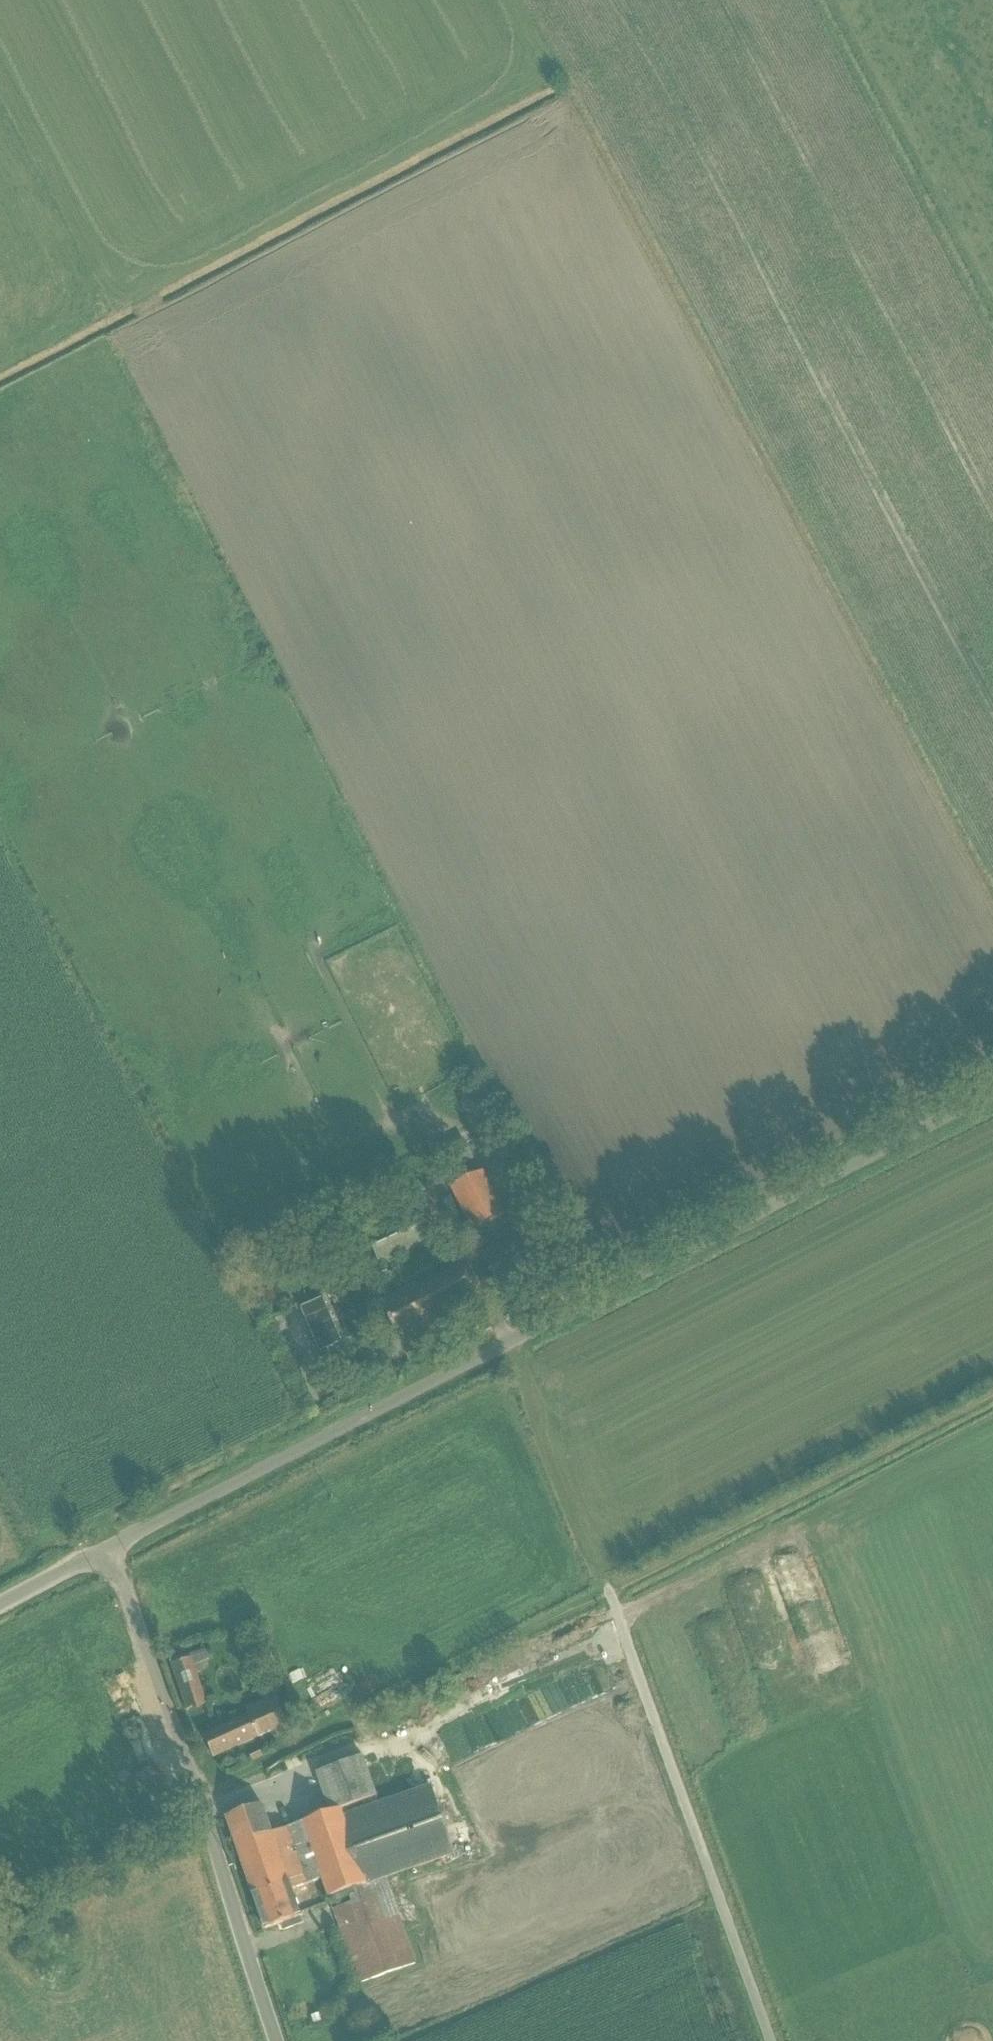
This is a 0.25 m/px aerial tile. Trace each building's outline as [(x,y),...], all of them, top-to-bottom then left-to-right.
[(483,1170),(450,1185),(472,1230),(505,1215),(483,1170)] [(430,1238),(415,1209),(366,1234),(380,1262),(430,1238)] [(479,1289),(464,1259),(450,1267),(450,1268),(418,1287),(416,1284),(382,1301),(389,1316),(387,1317),(395,1333),(479,1289)] [(330,1288),(337,1302),(366,1288),(358,1273),(330,1288)] [(300,1307),(320,1351),(342,1341),(323,1297),(300,1307)] [(187,1709),(206,1703),(194,1663),(209,1658),(207,1652),(172,1663),(187,1709)] [(213,1756),(280,1727),(290,1723),(275,1687),(262,1693),(264,1696),(246,1704),(251,1714),(204,1734),(213,1756)] [(360,1754),(312,1770),(325,1808),(374,1791),(360,1754)] [(429,1783),(344,1812),(368,1883),(453,1854),(429,1783)] [(326,1898),(365,1885),(339,1808),(277,1830),(266,1798),(226,1812),(265,1926),(303,1912),(294,1886),(319,1877),(326,1898)] [(389,1889),(331,1910),(357,1984),(415,1964),(389,1889)]
